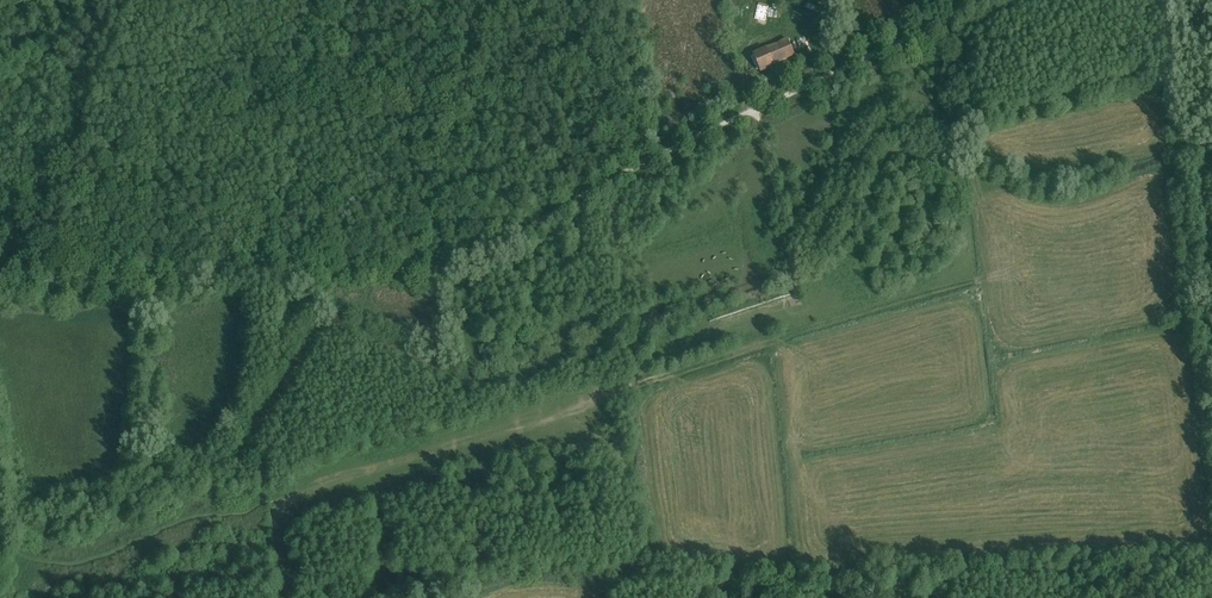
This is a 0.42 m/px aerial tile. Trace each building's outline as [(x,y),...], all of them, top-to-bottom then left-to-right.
[(769,5),(768,14),(780,16),(782,6),(769,5)] [(760,70),(808,49),(800,31),(766,47),(752,53),(760,70)]
